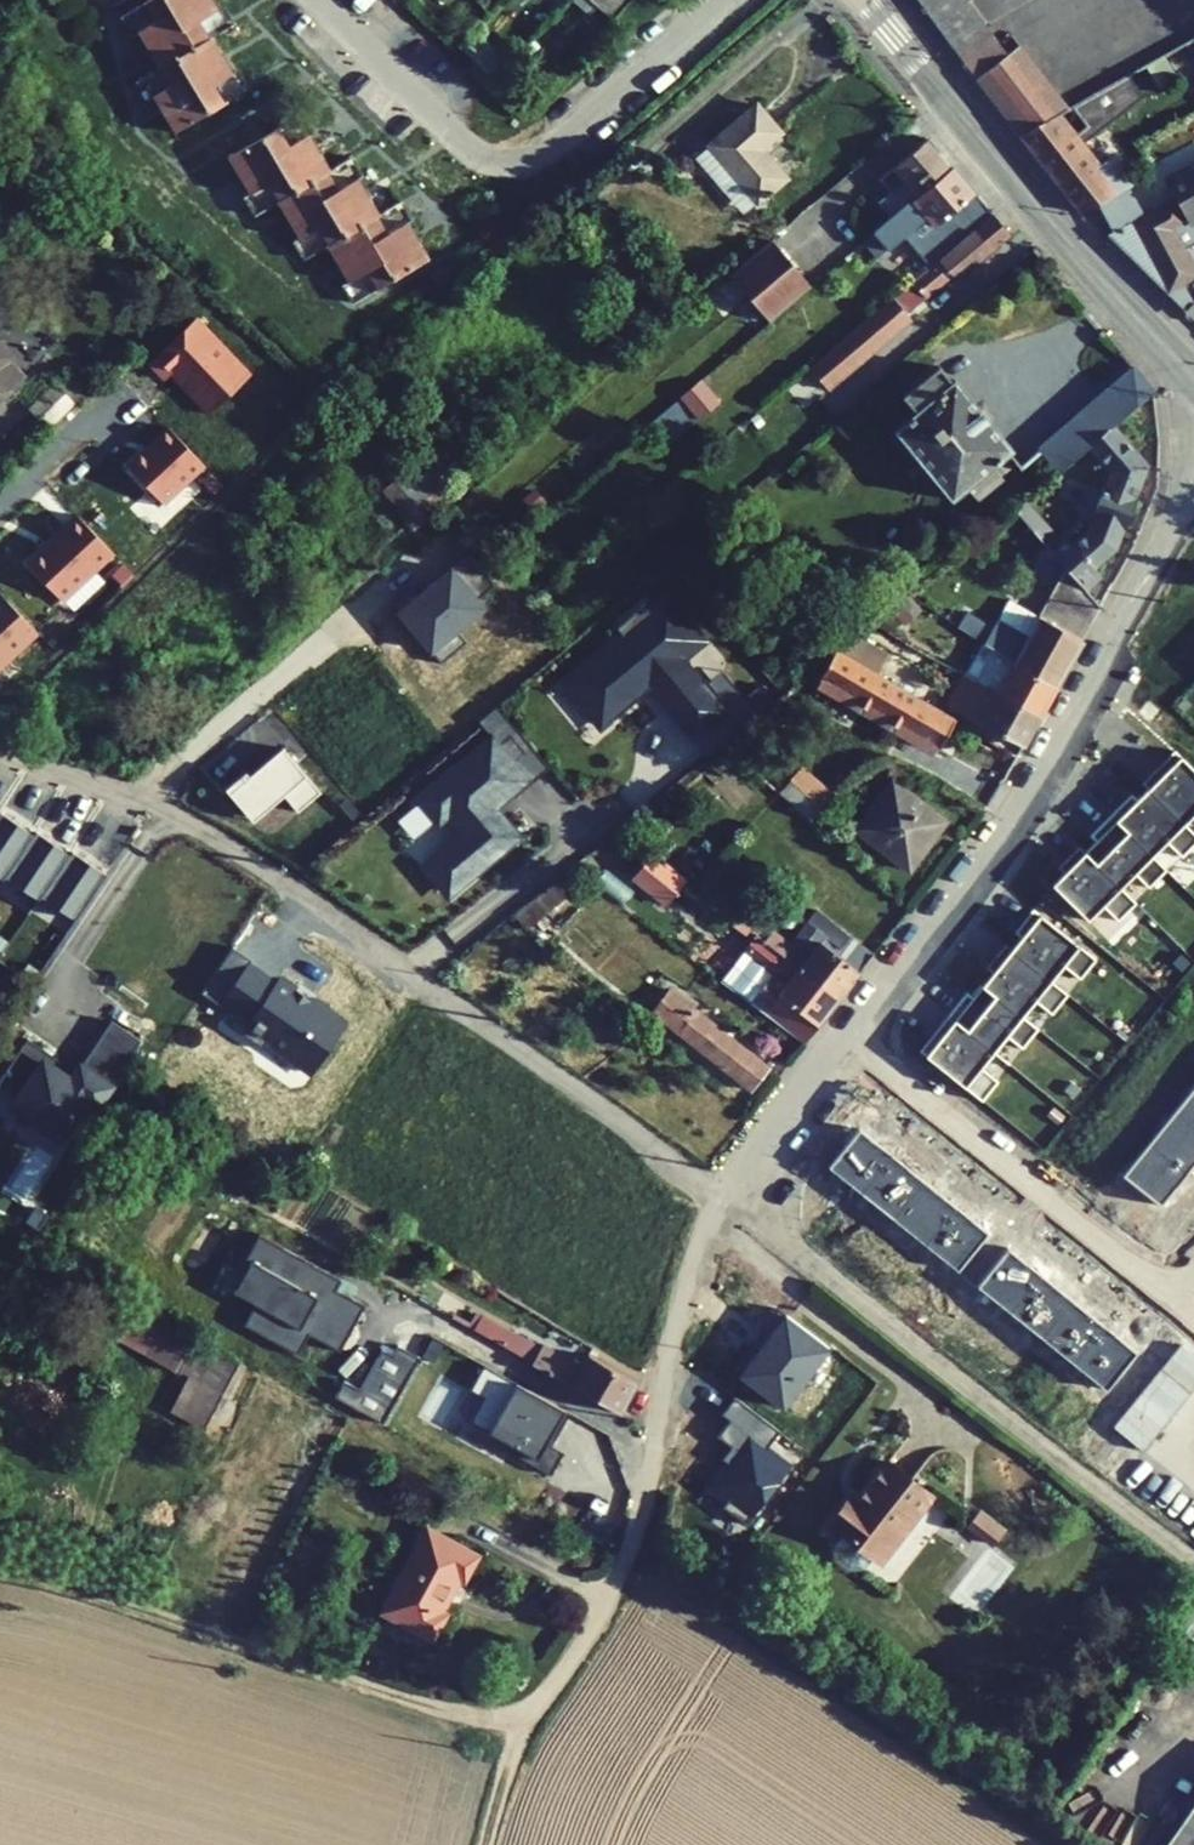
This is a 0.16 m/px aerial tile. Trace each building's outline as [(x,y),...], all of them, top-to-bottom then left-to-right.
[(175,132),(242,92),(232,74),(210,37),(226,27),(216,9),(210,0),(147,0),(126,13),(136,31),(158,68),(142,78),(153,96),(175,132)] [(589,0),(571,0),(589,16),(597,7),(589,0)] [(597,7),(608,17),(623,0),(589,0),(597,7)] [(631,0),(623,0),(608,17),(612,21),(631,0)] [(950,44),(981,20),(966,0),(918,0),(950,44)] [(981,20),(950,44),(955,51),(957,49),(959,51),(988,30),(981,20)] [(492,80),(508,63),(474,28),(457,45),(492,80)] [(975,78),(1020,136),(1055,116),(1066,109),(1018,46),(1006,54),(988,30),(959,51),(957,49),(955,51),(975,78)] [(1145,65),(1158,88),(1176,79),(1163,55),(1145,65)] [(517,80),(506,70),(497,79),(508,89),(517,80)] [(1138,101),(1125,76),(1066,109),(1055,116),(1020,136),(1080,213),(1096,205),(1096,203),(1127,186),(1128,188),(1135,185),(1113,157),(1096,167),(1078,145),(1138,101)] [(534,96),(524,87),(517,96),(526,105),(534,96)] [(743,214),(785,178),(760,149),(779,132),(756,105),(694,157),(743,214)] [(295,117),(227,158),(249,193),(260,211),(276,201),(298,238),(309,256),(326,246),(348,282),(359,300),(426,260),(404,223),(393,205),(377,215),(355,179),(345,161),(328,171),(306,135),(295,117)] [(951,167),(927,138),(923,142),(921,140),(915,145),(916,147),(878,180),(889,192),(877,202),(891,218),(951,167)] [(1165,182),(1174,199),(1143,216),(1128,188),(1127,186),(1096,203),(1096,205),(1112,233),(1106,236),(1162,291),(1160,293),(1183,315),(1193,305),(1183,285),(1193,280),(1193,266),(1184,249),(1193,243),(1193,166),(1165,182)] [(992,214),(951,167),(891,218),(862,242),(875,258),(902,236),(929,267),(992,214)] [(977,262),(1009,235),(992,214),(929,267),(809,369),(827,390),(911,320),(906,314),(973,257),(977,262)] [(810,286),(771,241),(729,276),(768,322),(810,286)] [(249,376),(196,322),(151,367),(165,381),(171,375),(210,414),(249,376)] [(23,376),(6,360),(11,355),(0,344),(0,401),(23,376)] [(1111,426),(1153,389),(1132,365),(1038,445),(1039,450),(1057,473),(1088,446),(1111,426)] [(1016,463),(1008,453),(1012,449),(954,380),(951,382),(937,367),(901,397),(914,413),(893,431),(950,501),(965,488),(976,502),(1003,480),(1000,476),(1016,463)] [(65,373),(27,410),(47,429),(72,405),(74,407),(87,395),(65,373)] [(690,408),(699,419),(718,403),(699,380),(680,396),(690,408)] [(655,436),(690,408),(680,396),(646,425),(655,436)] [(747,420),(755,430),(762,425),(754,414),(747,420)] [(1133,498),(1146,466),(1111,426),(1088,446),(1111,472),(1105,488),(1102,487),(1100,491),(1093,488),(1086,508),(1093,510),(1091,515),(1094,516),(1088,531),(1073,545),(1067,538),(1050,552),(1066,570),(1084,591),(1101,576),(1093,567),(1112,548),(1121,526),(1124,527),(1136,499),(1133,498)] [(204,468),(167,429),(127,465),(164,505),(204,468)] [(445,483),(468,463),(445,436),(394,478),(395,479),(418,506),(445,483)] [(457,497),(445,483),(418,506),(395,479),(380,490),(413,531),(457,497)] [(546,508),(555,500),(542,485),(533,492),(546,508)] [(1039,539),(1050,529),(1025,502),(1014,511),(1039,539)] [(111,552),(76,516),(24,565),(60,604),(111,552)] [(1084,591),(1066,570),(1027,638),(997,621),(991,630),(967,615),(959,629),(982,643),(1014,662),(1013,663),(1056,686),(1081,640),(1072,635),(1077,627),(1086,632),(1099,608),(1084,591)] [(904,622),(920,609),(908,595),(892,608),(904,622)] [(0,602),(0,668),(33,638),(0,602)] [(702,643),(670,603),(652,617),(644,607),(629,618),(635,625),(579,669),(590,683),(573,697),(593,723),(602,717),(607,723),(648,691),(688,742),(727,711),(705,683),(699,687),(679,661),(702,643)] [(836,650),(876,674),(888,655),(857,638),(836,650)] [(921,669),(929,657),(907,643),(899,655),(921,669)] [(1014,662),(982,643),(963,674),(1039,717),(1056,686),(1013,663),(1014,662)] [(818,680),(937,750),(955,720),(876,674),(836,650),(818,680)] [(945,705),(1022,747),(1039,717),(963,674),(945,705)] [(749,725),(741,733),(751,742),(758,734),(749,725)] [(736,754),(744,746),(733,737),(726,745),(736,754)] [(297,813),(320,793),(282,748),(248,777),(245,773),(225,790),(249,818),(263,805),(267,810),(283,796),(297,813)] [(1179,751),(1161,768),(1157,764),(1142,779),(1150,786),(1133,804),(1124,795),(1093,827),(1098,835),(1084,848),(1076,840),(1057,860),(1063,866),(1048,881),(1084,917),(1101,900),(1116,915),(1131,900),(1114,884),(1132,866),(1148,882),(1180,850),(1165,835),(1193,807),(1193,766),(1179,751)] [(475,765),(468,757),(397,817),(418,842),(429,833),(442,848),(426,862),(431,868),(408,887),(429,910),(494,855),(473,830),(507,801),(492,782),(504,772),(489,753),(475,765)] [(810,822),(831,797),(802,771),(781,796),(810,822)] [(854,831),(908,871),(933,837),(927,832),(939,816),(891,781),(854,831)] [(0,813),(0,878),(2,880),(4,877),(33,835),(0,813)] [(69,854),(35,831),(33,835),(4,877),(38,899),(40,896),(69,854)] [(105,874),(71,851),(69,854),(40,896),(74,919),(105,874)] [(685,879),(654,855),(634,881),(665,905),(685,879)] [(565,893),(578,882),(568,871),(513,917),(523,929),(565,893)] [(580,909),(565,893),(523,929),(541,950),(556,937),(547,926),(552,920),(560,928),(580,909)] [(838,999),(873,954),(816,911),(790,945),(771,930),(763,940),(838,999)] [(771,930),(754,917),(746,926),(763,940),(771,930)] [(1114,972),(1048,920),(1033,939),(1040,944),(1025,963),(1019,958),(1006,975),(1014,981),(983,1020),(977,1016),(940,1063),(979,1093),(990,1078),(1008,1093),(1019,1079),(1003,1066),(1019,1045),(1039,1061),(1053,1043),(1037,1030),(1050,1014),(1066,1026),(1080,1008),(1064,995),(1077,978),(1097,994),(1114,972)] [(763,940),(756,934),(718,979),(803,1044),(838,999),(763,940)] [(244,1032),(311,1076),(347,1022),(279,978),(275,984),(229,954),(202,995),(248,1025),(244,1032)] [(650,1012),(749,1090),(767,1067),(738,1045),(734,1050),(720,1038),(724,1033),(667,989),(650,1012)] [(123,1066),(140,1040),(110,1021),(93,1046),(123,1066)] [(93,1046),(74,1074),(69,1070),(65,1076),(48,1064),(52,1059),(53,1056),(26,1038),(0,1077),(0,1088),(17,1099),(12,1106),(38,1124),(43,1117),(64,1131),(84,1101),(95,1108),(123,1066),(93,1046)] [(65,1076),(69,1070),(52,1059),(48,1064),(65,1076)] [(1124,1174),(1158,1203),(1193,1159),(1193,1089),(1124,1174)] [(43,1117),(38,1124),(59,1138),(64,1131),(43,1117)] [(858,1131),(829,1167),(958,1270),(987,1234),(858,1131)] [(100,1229),(110,1213),(83,1198),(73,1214),(100,1229)] [(336,1276),(258,1233),(245,1257),(250,1260),(233,1291),(254,1303),(243,1324),(298,1354),(309,1334),(339,1351),(365,1304),(331,1286),(336,1276)] [(1008,1249),(978,1286),(1107,1390),(1137,1353),(1008,1249)] [(163,1322),(166,1315),(137,1300),(114,1339),(144,1355),(163,1322)] [(747,1348),(732,1369),(782,1408),(828,1348),(777,1309),(764,1327),(771,1334),(756,1354),(747,1348)] [(509,1329),(481,1314),(473,1329),(500,1345),(509,1329)] [(237,1362),(163,1322),(144,1355),(188,1378),(172,1411),(204,1428),(237,1362)] [(500,1345),(620,1413),(637,1382),(588,1355),(581,1366),(542,1345),(541,1347),(509,1329),(500,1345)] [(343,1381),(334,1397),(382,1424),(419,1357),(398,1345),(392,1356),(381,1350),(359,1390),(343,1381)] [(567,1411),(483,1364),(469,1389),(481,1396),(467,1420),(510,1444),(507,1451),(548,1474),(561,1451),(549,1444),(567,1411)] [(845,1484),(827,1507),(840,1517),(830,1530),(832,1545),(844,1554),(858,1553),(869,1540),(876,1546),(929,1478),(883,1442),(849,1487),(845,1484)] [(979,1494),(967,1510),(990,1528),(1002,1512),(979,1494)] [(426,1529),(381,1612),(432,1640),(444,1617),(439,1614),(458,1578),(464,1581),(477,1556),(426,1529)] [(1172,1844),(1193,1844),(1193,1812),(1172,1844)]
